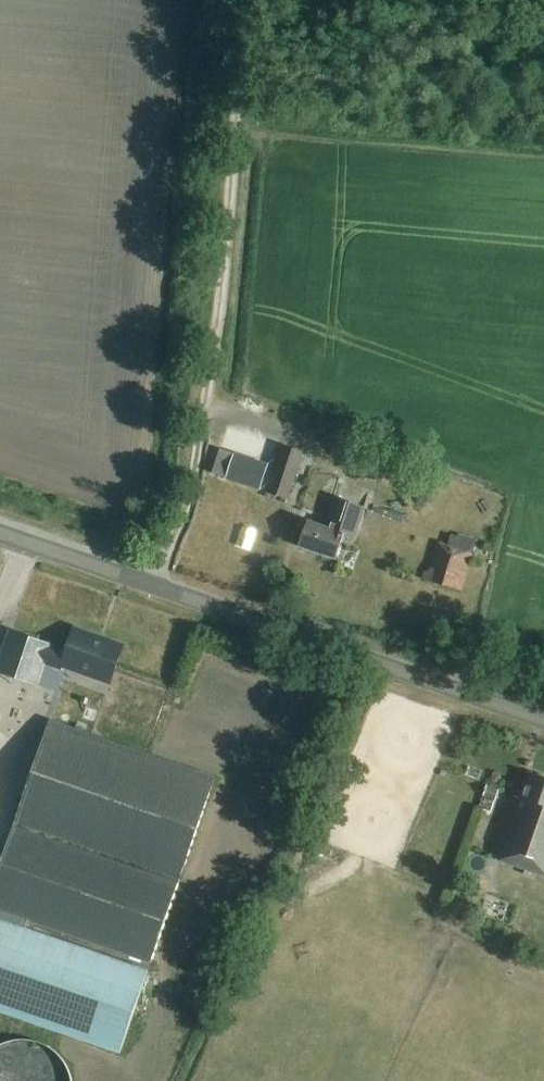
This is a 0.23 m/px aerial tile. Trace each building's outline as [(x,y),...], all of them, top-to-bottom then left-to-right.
[(268,493),(290,501),(305,454),(283,447),(268,493)] [(235,454),(227,480),(260,491),(269,465),(235,454)] [(308,523),(300,548),(335,560),(342,538),(352,541),(363,509),(336,500),(326,529),(308,523)] [(423,579),(462,591),(476,543),(453,536),(450,545),(439,541),(430,571),(425,570),(423,579)] [(66,653),(49,647),(49,646),(10,633),(0,663),(0,674),(36,685),(43,666),(60,672),(62,668),(110,684),(123,646),(74,629),(66,653)] [(215,777),(51,720),(0,869),(0,1011),(120,1053),(149,970),(25,928),(27,922),(151,964),(215,777)] [(527,774),(519,798),(515,797),(495,857),(543,874),(543,780),(527,774)] [(465,820),(476,831),(494,811),(482,800),(465,820)]
